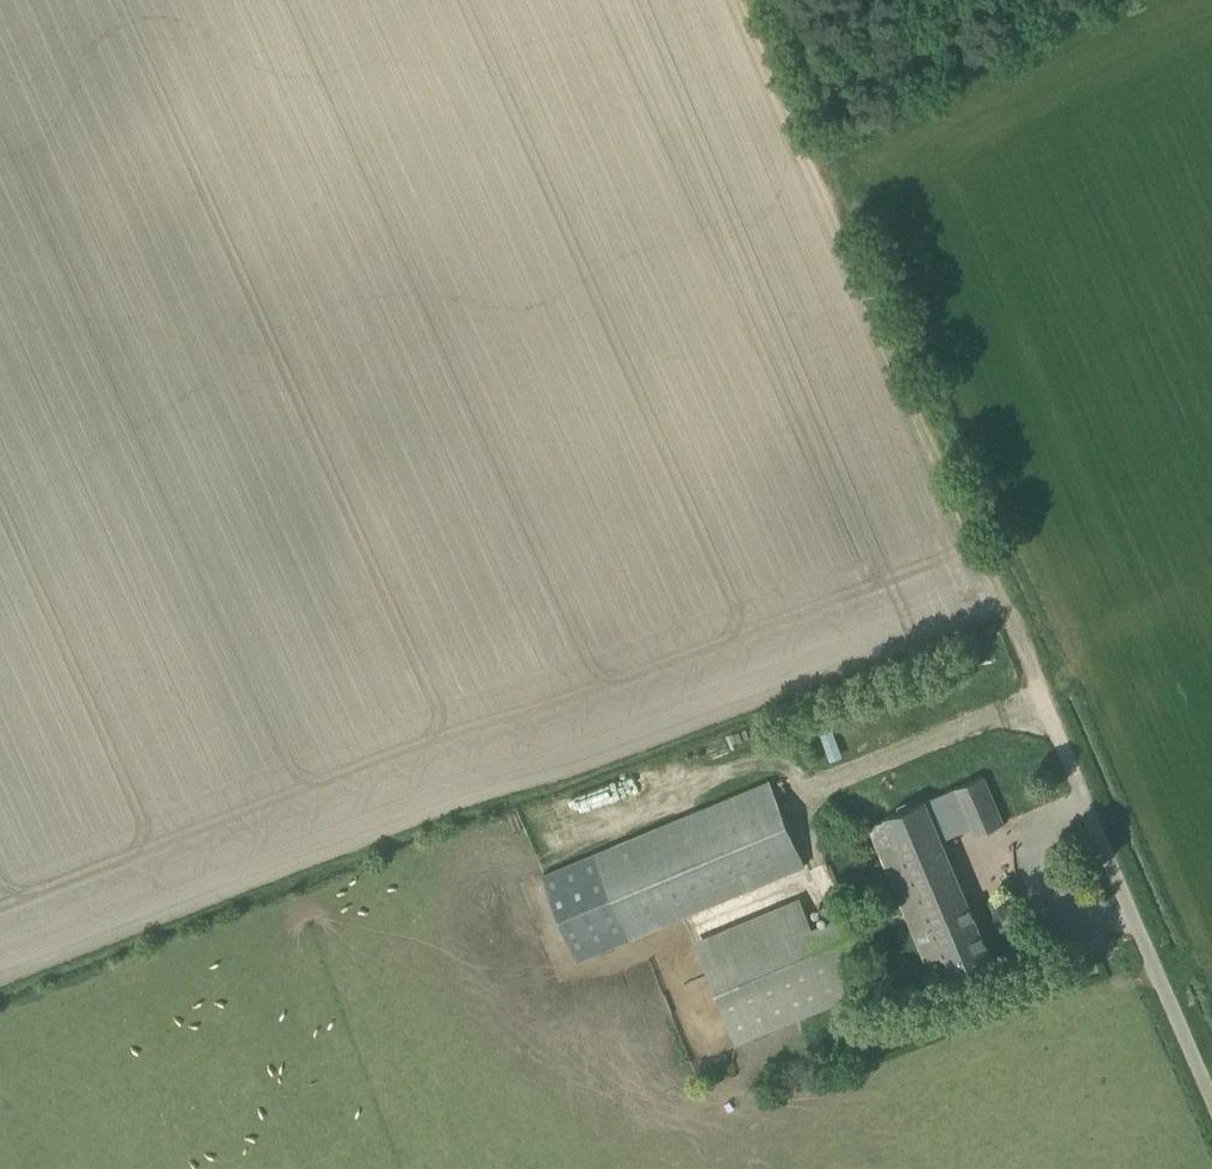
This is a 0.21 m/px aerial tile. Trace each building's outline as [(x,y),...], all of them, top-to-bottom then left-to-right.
[(984,775),(955,787),(976,834),(1004,822),(984,775)] [(577,953),(810,869),(778,781),(545,865),(577,953)] [(993,960),(925,798),(868,822),(912,929),(925,959),(942,952),(953,977),(993,960)] [(850,916),(815,931),(800,895),(693,939),(737,1045),(851,997),(837,963),(865,952),(850,916)]
